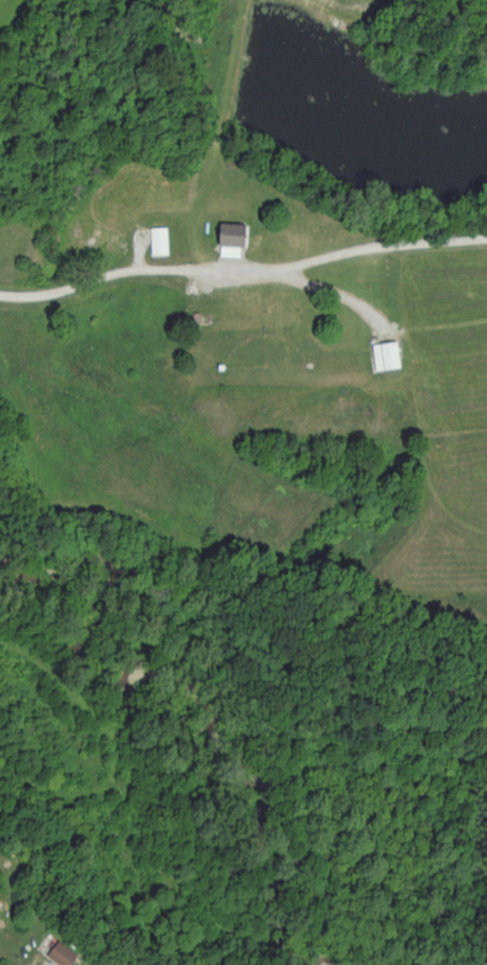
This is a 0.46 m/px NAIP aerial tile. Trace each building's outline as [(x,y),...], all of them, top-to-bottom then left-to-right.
[(212,255),(237,256),(237,222),(213,221),(212,255)] [(164,253),(163,226),(146,227),(146,254),(164,253)] [(395,366),(392,341),(368,343),(371,369),(395,366)] [(73,953),(54,938),(42,953),(57,964),(63,964),(73,953)]
